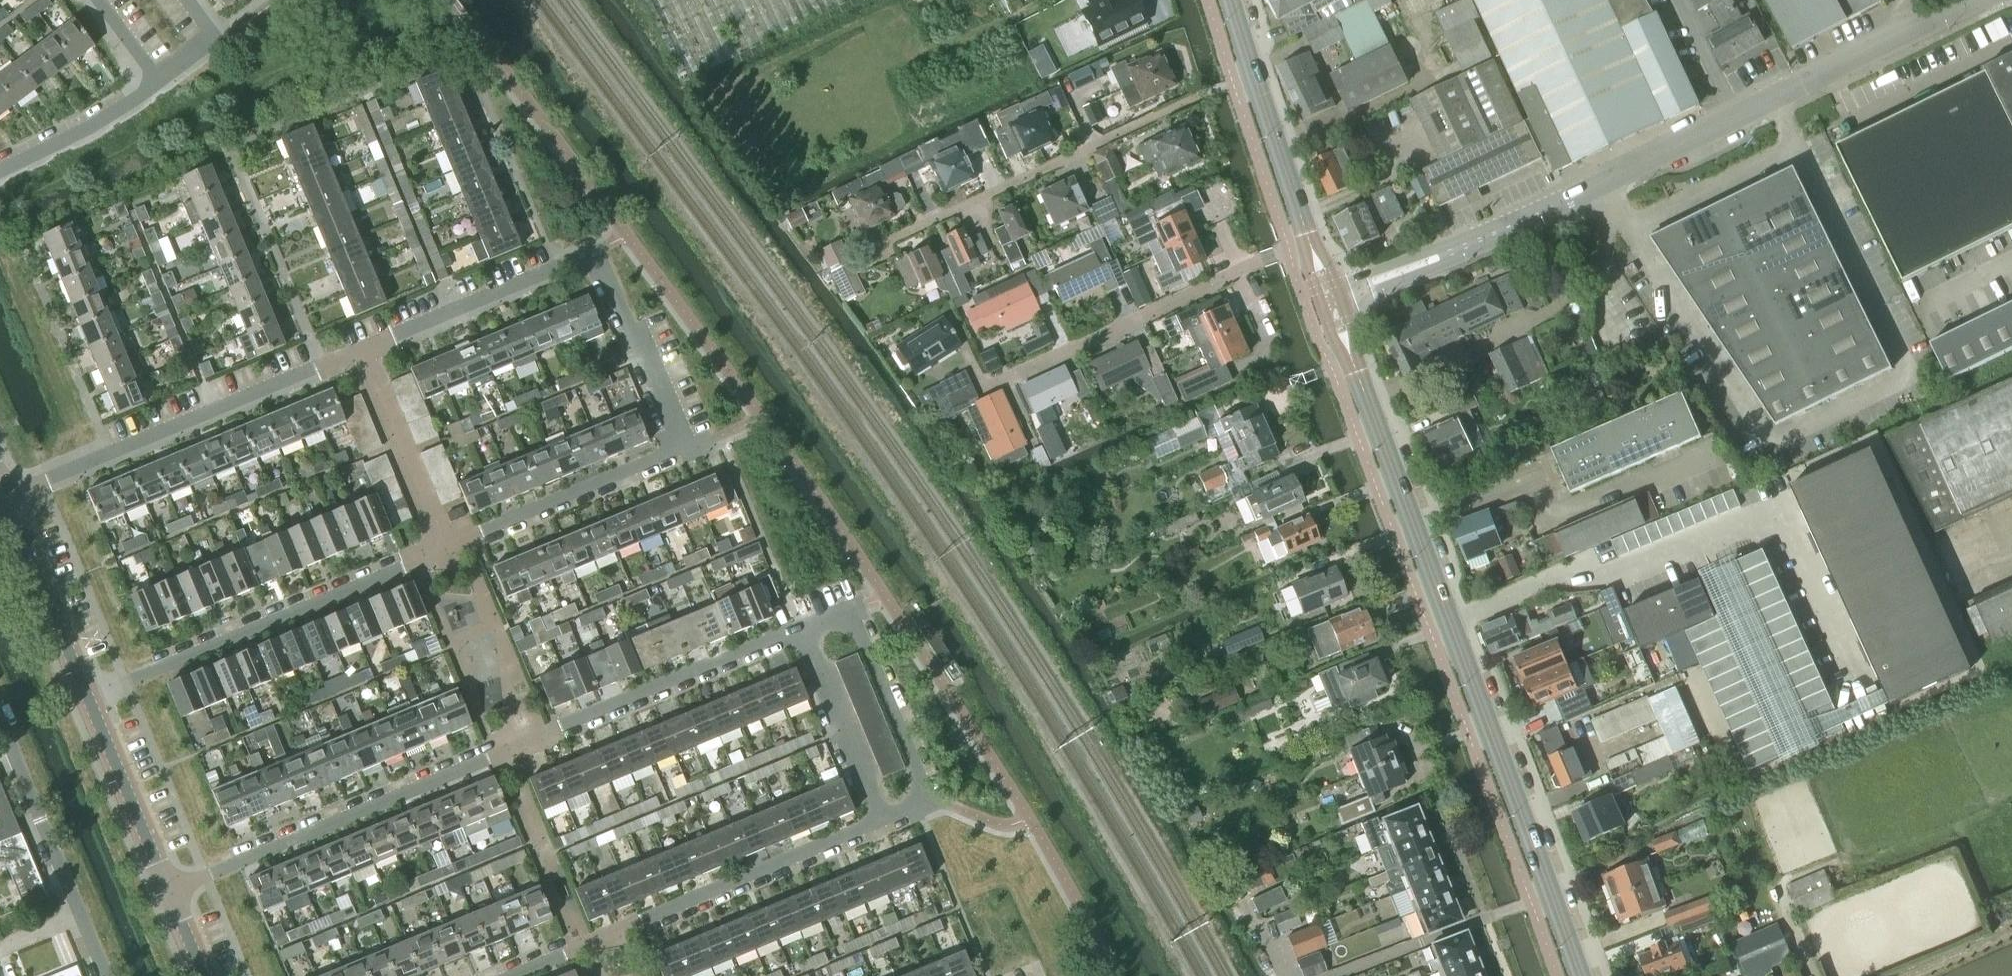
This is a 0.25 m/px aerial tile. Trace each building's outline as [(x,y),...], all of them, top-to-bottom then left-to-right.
[(32,5),(38,13),(51,3),(49,0),(38,0),(32,5)] [(682,81),(846,0),(642,0),(682,81)] [(1082,12),(1097,44),(1144,21),(1134,0),(1089,0),(1092,6),(1082,12)] [(1272,3),(1270,4),(1277,16),(1280,17),(1290,37),(1304,30),(1352,5),(1349,0),(1271,0),(1272,3)] [(1304,30),(1315,53),(1347,38),(1349,42),(1352,50),(1351,51),(1356,61),(1331,73),(1348,110),(1407,82),(1389,45),(1387,46),(1372,14),(1392,4),(1391,0),(1364,0),(1352,5),(1304,30)] [(1447,7),(1456,27),(1443,33),(1460,70),(1490,56),(1473,19),(1478,16),(1471,0),(1462,0),(1447,7)] [(1520,98),(1538,89),(1574,163),(1576,162),(1699,104),(1657,13),(1654,14),(1646,0),(1474,0),(1520,98)] [(1694,3),(1698,10),(1709,4),(1717,0),(1693,0),(1694,3)] [(1706,38),(1721,65),(1764,41),(1749,14),(1742,19),(1732,0),(1717,0),(1709,4),(1723,29),(1706,38)] [(1792,47),(1793,49),(1809,41),(1828,30),(1865,11),(1882,3),(1880,0),(1766,0),(1792,47)] [(25,23),(38,13),(32,5),(19,15),(25,23)] [(74,60),(93,45),(74,19),(54,34),(74,60)] [(7,24),(0,28),(0,41),(12,32),(7,24)] [(54,74),(74,60),(54,34),(35,48),(54,74)] [(35,48),(15,62),(35,89),(54,74),(35,48)] [(1124,60),(1109,67),(1112,72),(1119,89),(1167,67),(1159,50),(1126,65),(1124,60)] [(1309,50),(1278,67),(1290,94),(1323,78),(1309,50)] [(1836,146),(1903,281),(2011,227),(2011,54),(1983,69),(1985,73),(1836,146)] [(1105,58),(1097,62),(1100,68),(1108,65),(1105,58)] [(1494,61),(1411,100),(1440,160),(1524,121),(1494,61)] [(15,62),(0,74),(0,82),(16,103),(35,89),(15,62)] [(1087,67),(1067,76),(1073,88),(1093,78),(1087,67)] [(1167,67),(1119,89),(1128,107),(1134,104),(1176,84),(1167,67)] [(455,89),(446,69),(415,82),(423,102),(455,89)] [(1303,121),(1336,104),(1323,78),(1290,94),(1303,121)] [(0,82),(0,115),(16,103),(0,82)] [(423,102),(433,124),(464,111),(455,89),(423,102)] [(1538,89),(1520,98),(1530,118),(1545,151),(1555,171),(1574,163),(1538,89)] [(1046,92),(1018,104),(1039,148),(1054,140),(1040,109),(1051,104),(1050,102),(1046,92)] [(1083,105),(1085,110),(1083,110),(1090,126),(1103,120),(1094,101),(1083,105)] [(1409,103),(1399,108),(1403,115),(1413,110),(1409,103)] [(1000,126),(992,130),(1005,158),(1020,151),(1022,156),(1039,148),(1018,104),(1002,112),(995,115),(1000,126)] [(376,108),(368,112),(373,125),(382,121),(376,108)] [(433,124),(442,147),(473,134),(464,111),(433,124)] [(363,114),(354,117),(359,129),(368,126),(363,114)] [(1440,160),(1421,169),(1423,173),(1431,191),(1439,207),(1543,157),(1541,153),(1545,151),(1530,118),(1524,121),(1440,160)] [(978,122),(938,141),(959,185),(975,178),(964,154),(989,143),(984,134),(979,124),(978,122)] [(1184,124),(1137,146),(1145,163),(1149,161),(1158,157),(1192,141),(1184,124)] [(320,145),(311,125),(280,138),(289,158),(320,145)] [(368,126),(359,129),(365,144),(374,140),(368,126)] [(391,142),(386,130),(377,134),(382,146),(391,142)] [(442,147),(451,169),(483,156),(473,134),(442,147)] [(927,161),(942,193),(959,185),(938,141),(937,141),(937,142),(917,152),(916,150),(898,158),(899,161),(904,172),(906,176),(914,172),(912,168),(927,161)] [(1158,157),(1149,161),(1156,176),(1165,172),(1166,175),(1200,159),(1192,141),(1158,157)] [(391,142),(382,146),(391,169),(400,165),(391,142)] [(289,158),(298,181),(329,168),(320,145),(289,158)] [(1343,146),(1313,161),(1329,195),(1359,181),(1343,146)] [(451,169),(461,192),(492,179),(483,156),(451,169)] [(382,157),(372,161),(378,174),(387,170),(382,157)] [(1114,157),(1097,164),(1104,182),(1114,178),(1122,174),(1114,157)] [(880,183),(885,181),(904,172),(899,161),(859,179),(860,181),(859,181),(878,223),(895,215),(894,212),(902,209),(904,203),(899,194),(894,193),(886,196),(880,183)] [(219,187),(210,165),(182,176),(191,199),(219,187)] [(1736,195),(1749,222),(1807,194),(1793,167),(1736,195)] [(298,181),(307,203),(339,190),(329,168),(298,181)] [(387,170),(378,174),(387,197),(396,193),(387,170)] [(1423,173),(1410,178),(1419,197),(1431,191),(1423,173)] [(405,176),(396,180),(401,191),(410,187),(405,176)] [(1071,177),(1055,184),(1038,192),(1054,226),(1071,218),(1087,211),(1071,177)] [(1114,178),(1104,182),(1112,198),(1118,213),(1129,208),(1114,178)] [(461,192),(470,214),(501,201),(492,179),(461,192)] [(863,230),(864,230),(878,223),(859,181),(832,194),(836,205),(848,199),(863,230)] [(1374,220),(1382,216),(1386,224),(1406,215),(1392,186),(1372,195),(1374,198),(1334,217),(1349,251),(1381,236),(1374,220)] [(191,199),(201,221),(228,210),(219,187),(191,199)] [(410,187),(401,191),(406,204),(415,200),(410,187)] [(307,203),(317,225),(348,212),(339,190),(307,203)] [(1152,213),(1130,223),(1140,245),(1158,237),(1164,249),(1193,236),(1187,223),(1190,222),(1180,200),(1173,203),(1168,192),(1147,202),(1152,213)] [(1749,222),(1735,229),(1747,254),(1819,219),(1807,194),(1749,222)] [(1736,195),(1708,209),(1721,236),(1735,229),(1749,222),(1736,195)] [(1109,196),(1090,204),(1099,224),(1112,218),(1118,215),(1109,196)] [(113,205),(119,219),(128,214),(122,201),(113,205)] [(470,214),(479,236),(511,223),(501,201),(470,214)] [(1029,232),(1015,203),(998,211),(1004,224),(993,229),(1001,245),(1010,263),(1022,257),(1014,239),(1029,232)] [(401,204),(392,208),(396,219),(406,215),(401,204)] [(139,222),(148,218),(143,205),(134,209),(139,222)] [(801,208),(786,215),(792,229),(807,222),(801,208)] [(1680,223),(1693,250),(1721,236),(1708,209),(1680,223)] [(201,221),(210,244),(238,232),(228,210),(201,221)] [(317,225),(326,248),(357,235),(348,212),(317,225)] [(406,215),(396,219),(401,230),(410,226),(406,215)] [(1831,244),(1819,219),(1747,254),(1759,280),(1831,244)] [(424,221),(415,225),(419,236),(429,232),(424,221)] [(80,245),(71,223),(42,235),(52,257),(80,245)] [(479,236),(489,259),(520,246),(511,223),(479,236)] [(1680,223),(1650,237),(1667,262),(1693,250),(1680,223)] [(1048,274),(1040,278),(1047,292),(1055,288),(1061,301),(1077,293),(1101,282),(1106,292),(1116,288),(1107,269),(1113,267),(1099,237),(1103,236),(1098,224),(1082,232),(1087,243),(1092,253),(1048,274)] [(137,238),(132,225),(123,228),(128,242),(137,238)] [(148,244),(158,240),(152,227),(143,231),(148,244)] [(945,236),(950,246),(940,251),(961,295),(970,290),(961,273),(978,265),(975,258),(976,256),(987,252),(978,233),(967,238),(962,228),(945,236)] [(1667,262),(1683,286),(1747,254),(1735,229),(1721,236),(1693,250),(1667,262)] [(210,244),(219,266),(247,255),(238,232),(210,244)] [(429,232),(419,236),(425,249),(434,245),(429,232)] [(326,248),(335,270),(366,257),(357,235),(326,248)] [(1183,282),(1179,271),(1204,259),(1193,236),(1164,249),(1150,255),(1159,274),(1154,276),(1161,292),(1183,282)] [(406,241),(415,264),(424,260),(415,238),(406,241)] [(819,249),(827,267),(847,257),(839,240),(819,249)] [(1844,269),(1831,244),(1759,280),(1772,305),(1786,298),(1844,269)] [(52,257),(61,279),(89,268),(80,245),(52,257)] [(141,246),(132,250),(137,264),(147,260),(141,246)] [(947,291),(950,299),(961,295),(940,251),(933,254),(929,246),(906,256),(914,273),(910,275),(914,284),(918,282),(920,286),(935,279),(935,282),(936,286),(939,290),(943,291),(947,291)] [(157,266),(167,262),(161,249),(152,253),(157,266)] [(446,253),(438,256),(443,268),(451,265),(446,253)] [(1683,286),(1699,309),(1759,280),(1747,254),(1683,286)] [(219,266),(229,288),(256,277),(247,255),(219,266)] [(438,280),(439,279),(447,276),(443,268),(438,256),(438,255),(429,259),(434,272),(438,280)] [(335,270),(345,293),(376,280),(366,257),(335,270)] [(424,286),(434,282),(424,260),(415,264),(424,286)] [(856,276),(850,263),(832,272),(844,297),(845,299),(859,292),(852,279),(856,276)] [(107,286),(103,276),(94,279),(89,268),(61,279),(70,302),(99,290),(107,286)] [(976,307),(966,312),(976,334),(986,329),(987,331),(1037,308),(1032,298),(1044,293),(1033,270),(1033,268),(971,297),(975,306),(976,307)] [(141,272),(146,286),(156,282),(150,269),(141,272)] [(1844,269),(1786,298),(1798,323),(1856,294),(1844,269)] [(821,274),(821,276),(823,279),(825,280),(827,280),(830,279),(831,277),(831,274),(830,272),(828,270),(825,270),(823,271),(821,274)] [(166,288),(176,284),(171,271),(161,275),(166,288)] [(1404,376),(1418,369),(1423,372),(1430,368),(1432,363),(1427,353),(1523,307),(1508,274),(1427,312),(1422,302),(1404,310),(1409,321),(1383,332),(1404,376)] [(229,288),(238,311),(265,299),(256,277),(229,288)] [(345,293),(354,315),(385,302),(376,280),(345,293)] [(1699,309),(1714,333),(1772,305),(1759,280),(1699,309)] [(1150,301),(1142,284),(1129,290),(1137,307),(1150,301)] [(70,302),(80,324),(108,313),(99,290),(70,302)] [(159,318),(160,318),(169,314),(160,291),(150,294),(155,307),(154,307),(159,318)] [(176,310),(185,306),(180,293),(171,297),(176,310)] [(600,326),(597,318),(587,294),(566,303),(579,335),(600,326)] [(964,294),(952,300),(956,307),(967,302),(964,294)] [(1868,320),(1856,294),(1798,323),(1810,348),(1868,320)] [(1190,328),(1198,346),(1197,346),(1198,347),(1236,330),(1225,306),(1224,306),(1219,295),(1175,315),(1182,332),(1190,328)] [(1786,298),(1772,305),(1714,333),(1730,356),(1798,323),(1786,298)] [(238,311),(247,333),(275,322),(265,299),(238,311)] [(2002,307),(2011,328),(2011,302),(2002,307)] [(566,303),(543,313),(557,344),(579,335),(566,303)] [(2002,307),(1984,316),(2003,354),(2011,349),(2011,328),(2002,307)] [(80,324),(89,347),(117,335),(108,313),(80,324)] [(543,313),(522,322),(535,353),(557,344),(543,313)] [(169,314),(160,318),(169,340),(179,336),(169,314)] [(186,333),(195,329),(189,316),(180,320),(186,333)] [(2003,354),(1984,316),(1966,325),(1985,362),(2003,354)] [(959,345),(942,317),(896,346),(897,347),(891,351),(890,356),(899,369),(903,370),(909,366),(914,373),(959,345)] [(1881,345),(1868,320),(1810,348),(1822,373),(1850,359),(1881,345)] [(247,333),(257,356),(284,344),(275,322),(247,333)] [(522,322),(499,331),(512,363),(535,353),(522,322)] [(1730,356),(1746,380),(1810,348),(1798,323),(1730,356)] [(1948,333),(1967,371),(1985,362),(1966,325),(1948,333)] [(1236,330),(1198,347),(1207,365),(1200,369),(1202,372),(1175,384),(1184,401),(1231,380),(1224,363),(1247,353),(1236,330)] [(499,331),(477,340),(491,372),(512,363),(499,331)] [(1047,332),(1037,337),(1042,348),(1052,343),(1047,332)] [(1930,343),(1948,380),(1967,371),(1948,333),(1930,343)] [(127,357),(117,335),(89,347),(98,369),(127,357)] [(169,340),(174,352),(184,348),(179,336),(169,340)] [(194,354),(204,351),(198,338),(189,341),(194,354)] [(477,340),(455,349),(468,381),(491,372),(477,340)] [(1135,341),(1088,363),(1101,390),(1129,377),(1156,401),(1161,399),(1163,404),(1174,398),(1150,346),(1140,351),(1135,341)] [(1510,344),(1489,354),(1504,388),(1507,394),(1529,384),(1510,344)] [(1862,383),(1892,368),(1881,345),(1850,359),(1862,383)] [(1761,403),(1795,387),(1822,373),(1810,348),(1746,380),(1761,403)] [(455,349),(434,358),(447,390),(468,381),(455,349)] [(1592,351),(1582,357),(1587,367),(1597,361),(1592,351)] [(98,369),(107,392),(136,380),(127,357),(98,369)] [(187,357),(178,360),(184,374),(192,370),(187,357)] [(615,366),(611,357),(591,365),(595,374),(615,366)] [(411,372),(415,382),(419,392),(423,400),(447,390),(434,358),(410,368),(411,372)] [(1822,373),(1834,396),(1862,383),(1850,359),(1822,373)] [(212,375),(206,361),(197,365),(203,379),(212,375)] [(1063,366),(1021,385),(1034,412),(1053,403),(1074,393),(1076,398),(1088,392),(1078,369),(1067,374),(1063,366)] [(584,379),(580,370),(569,374),(573,384),(584,379)] [(964,370),(939,382),(945,395),(970,383),(964,370)] [(411,372),(389,381),(393,391),(415,382),(411,372)] [(1795,387),(1806,410),(1834,396),(1822,373),(1795,387)] [(556,379),(560,389),(573,384),(569,374),(556,379)] [(606,375),(597,379),(601,388),(610,385),(606,375)] [(586,395),(597,390),(601,388),(597,379),(582,385),(586,395)] [(107,392),(117,414),(145,402),(136,380),(107,392)] [(397,401),(419,392),(415,382),(393,391),(397,401)] [(942,396),(934,400),(944,422),(955,417),(954,415),(966,410),(982,445),(984,444),(996,469),(1027,455),(1023,446),(1025,444),(1000,390),(979,400),(976,396),(970,384),(970,383),(945,395),(942,396)] [(1776,425),(1806,410),(1795,387),(1761,403),(1776,425)] [(338,403),(331,388),(310,397),(324,430),(345,421),(342,413),(338,403)] [(540,398),(536,388),(525,393),(529,402),(540,398)] [(424,403),(423,400),(419,392),(397,401),(402,412),(424,403)] [(364,404),(360,393),(338,403),(342,413),(364,404)] [(512,398),(516,408),(529,402),(525,393),(512,398)] [(568,402),(564,393),(553,397),(557,407),(568,402)] [(1425,431),(1421,438),(1425,446),(1433,448),(1442,465),(1472,451),(1485,445),(1478,430),(1469,410),(1479,405),(1473,393),(1451,403),(1457,415),(1425,430),(1425,431)] [(1552,450),(1571,493),(1702,436),(1682,393),(1552,449),(1552,450)] [(302,439),(324,430),(310,397),(289,406),(302,439)] [(540,403),(544,412),(557,407),(553,397),(540,403)] [(1093,402),(1084,406),(1091,421),(1100,416),(1093,402)] [(406,423),(428,414),(424,403),(402,412),(406,423)] [(1223,418),(1224,421),(1212,426),(1222,449),(1236,443),(1269,428),(1262,413),(1260,414),(1255,403),(1223,418)] [(345,421),(346,423),(368,414),(364,404),(342,413),(345,421)] [(279,448),(302,439),(289,406),(265,415),(279,448)] [(496,416),(492,406),(481,411),(485,421),(496,416)] [(1158,407),(1150,411),(1153,416),(1161,412),(1158,407)] [(648,441),(635,409),(613,418),(626,450),(648,441)] [(481,411),(459,420),(464,431),(473,427),(472,426),(485,421),(481,411)] [(523,420),(520,411),(509,415),(513,425),(523,420)] [(346,423),(350,434),(373,424),(368,414),(346,423)] [(411,433),(433,424),(428,414),(406,423),(411,433)] [(257,458),(279,448),(265,415),(243,425),(257,458)] [(496,421),(499,430),(513,425),(509,415),(496,421)] [(2003,421),(2011,441),(2011,417),(2003,421)] [(626,450),(613,418),(591,427),(604,459),(626,450)] [(1195,418),(1169,429),(1179,449),(1204,437),(1195,418)] [(446,426),(450,436),(464,431),(459,420),(446,426)] [(1984,430),(2001,466),(2011,461),(2011,441),(2003,421),(1984,430)] [(377,435),(373,424),(350,434),(355,444),(377,435)] [(433,424),(411,433),(416,445),(437,436),(433,424)] [(234,467),(257,458),(243,425),(221,434),(234,467)] [(474,430),(473,427),(464,431),(469,443),(480,438),(476,429),(474,430)] [(582,468),(604,459),(591,427),(569,437),(582,468)] [(1269,428),(1236,443),(1222,449),(1233,473),(1246,467),(1247,469),(1278,455),(1272,444),(1276,442),(1269,428)] [(1984,430),(1965,438),(1982,475),(2001,466),(1984,430)] [(450,436),(456,449),(469,443),(464,431),(450,436)] [(221,434),(199,443),(212,476),(234,467),(221,434)] [(359,455),(382,446),(377,435),(355,444),(359,455)] [(560,477),(582,468),(569,437),(547,446),(560,477)] [(1965,438),(1946,447),(1954,464),(1961,480),(1963,483),(1982,475),(1965,438)] [(1060,442),(1045,449),(1049,459),(1065,452),(1060,442)] [(190,485),(212,476),(199,443),(176,452),(190,485)] [(441,444),(419,453),(423,463),(445,454),(441,444)] [(538,486),(560,477),(547,446),(525,455),(538,486)] [(1040,446),(1029,451),(1038,469),(1048,464),(1040,446)] [(1946,447),(1919,459),(1927,477),(1954,464),(1946,447)] [(1865,663),(1871,660),(1890,703),(1969,667),(1870,448),(1790,485),(1811,531),(1806,533),(1816,554),(1821,552),(1861,639),(1855,642),(1865,663)] [(336,465),(349,459),(344,449),(332,455),(336,465)] [(168,495),(190,485),(176,452),(155,462),(168,495)] [(389,464),(385,454),(364,463),(368,473),(389,464)] [(427,473),(449,464),(445,454),(423,463),(427,473)] [(517,495),(538,486),(525,455),(503,464),(517,495)] [(326,469),(322,460),(312,464),(316,473),(326,469)] [(2001,466),(2011,492),(2011,461),(2001,466)] [(146,504),(168,495),(155,462),(132,471),(146,504)] [(312,464),(299,469),(302,479),(316,473),(312,464)] [(394,475),(389,464),(368,473),(373,484),(394,475)] [(432,483),(454,474),(449,464),(427,473),(432,483)] [(494,505),(517,495),(503,464),(481,473),(494,505)] [(1954,464),(1927,477),(1933,492),(1961,480),(1954,464)] [(1982,475),(1995,505),(2002,519),(2011,515),(2011,492),(2001,466),(1982,475)] [(1218,467),(1198,477),(1205,492),(1225,482),(1218,467)] [(132,471),(110,480),(124,513),(146,504),(132,471)] [(494,505),(481,473),(457,483),(458,484),(463,496),(471,515),(494,505)] [(432,483),(436,493),(458,484),(457,483),(454,474),(432,483)] [(715,479),(713,474),(691,483),(705,515),(727,506),(726,505),(738,500),(727,474),(715,479)] [(371,485),(375,494),(376,495),(398,486),(394,475),(373,484),(371,485)] [(1982,475),(1963,483),(1968,495),(1975,510),(1976,513),(1983,528),(2002,519),(1995,505),(1982,475)] [(1247,496),(1251,504),(1249,505),(1255,520),(1257,519),(1257,520),(1282,509),(1285,516),(1302,509),(1299,501),(1301,500),(1290,477),(1247,496)] [(282,487),(278,478),(267,482),(271,492),(282,487)] [(86,490),(100,523),(124,513),(110,480),(86,490)] [(1961,480),(1933,492),(1940,508),(1968,495),(1963,483),(1961,480)] [(267,482),(254,488),(258,497),(271,492),(267,482)] [(705,515),(691,483),(670,492),(683,524),(705,515)] [(441,505),(463,496),(458,484),(436,493),(441,505)] [(380,505),(402,496),(398,486),(376,495),(380,505)] [(329,488),(321,491),(326,502),(334,499),(329,488)] [(1733,489),(1722,494),(1729,510),(1740,506),(1733,489)] [(271,497),(276,508),(289,502),(285,491),(271,497)] [(683,524),(670,492),(648,501),(661,533),(683,524)] [(391,530),(389,526),(384,516),(380,505),(376,495),(375,494),(361,500),(358,494),(349,498),(352,504),(368,540),(391,530)] [(1722,494),(1711,498),(1718,515),(1729,510),(1722,494)] [(1544,566),(1659,518),(1650,495),(1534,543),(1544,566)] [(1968,495),(1940,508),(1947,523),(1975,510),(1968,495)] [(238,506),(234,496),(222,501),(226,510),(238,506)] [(407,506),(402,496),(380,505),(384,516),(407,506)] [(1711,498),(1700,503),(1707,519),(1718,515),(1711,498)] [(222,501),(210,506),(214,516),(226,510),(222,501)] [(661,533),(648,501),(626,510),(639,542),(661,533)] [(1518,502),(1514,503),(1517,512),(1528,508),(1527,504),(1518,502)] [(339,509),(336,503),(327,506),(330,513),(345,549),(368,540),(352,504),(339,509)] [(1700,503),(1689,507),(1696,524),(1707,519),(1700,503)] [(389,526),(411,517),(407,506),(384,516),(389,526)] [(461,507),(447,513),(450,521),(464,515),(461,507)] [(1689,507),(1678,512),(1685,529),(1696,524),(1689,507)] [(639,542),(626,510),(604,520),(617,552),(639,542)] [(1975,510),(1947,523),(1949,526),(1955,540),(1983,528),(1976,513),(1975,510)] [(1476,516),(1453,525),(1467,560),(1468,560),(1472,569),(1490,562),(1486,551),(1501,545),(1499,540),(1502,539),(1493,516),(1492,516),(1490,511),(1476,516)] [(307,523),(308,522),(323,558),(345,549),(330,513),(316,519),(313,512),(304,516),(307,523)] [(1157,538),(1198,519),(1194,512),(1153,530),(1157,538)] [(1678,512),(1667,517),(1674,533),(1685,529),(1678,512)] [(183,529),(193,524),(189,515),(179,519),(183,529)] [(1267,539),(1271,547),(1276,558),(1287,553),(1318,540),(1317,536),(1318,533),(1315,528),(1312,527),(1307,515),(1276,529),(1273,522),(1253,532),(1258,543),(1267,539)] [(1667,517),(1656,521),(1663,538),(1674,533),(1667,517)] [(165,525),(169,534),(183,529),(179,519),(165,525)] [(604,520),(597,522),(581,529),(595,561),(617,552),(604,520)] [(285,532),(286,531),(301,567),(323,558),(308,522),(307,523),(295,528),(292,521),(282,525),(285,532)] [(1656,521),(1645,526),(1652,543),(1663,538),(1656,521)] [(266,523),(257,526),(260,534),(269,531),(266,523)] [(1645,526),(1634,531),(1641,547),(1652,543),(1645,526)] [(595,561),(581,529),(559,538),(572,570),(595,561)] [(242,531),(235,534),(239,543),(246,540),(242,531)] [(262,541),(264,541),(279,577),(301,567),(286,531),(285,532),(272,537),(269,531),(260,534),(259,535),(262,541)] [(1634,531),(1623,535),(1630,552),(1641,547),(1634,531)] [(149,543),(145,533),(134,538),(138,547),(149,543)] [(1623,535),(1612,540),(1614,547),(1618,557),(1630,552),(1623,535)] [(134,538),(121,543),(125,553),(138,547),(134,538)] [(572,570),(559,538),(538,547),(551,579),(560,575),(564,584),(575,580),(572,570)] [(730,548),(727,539),(716,543),(720,552),(730,548)] [(241,550),(242,550),(257,586),(279,577),(264,541),(262,541),(250,546),(247,540),(246,540),(239,543),(238,544),(241,550)] [(221,541),(213,544),(216,552),(224,549),(221,541)] [(138,552),(139,554),(141,558),(143,563),(154,559),(149,547),(138,552)] [(551,579),(538,547),(515,556),(528,588),(551,579)] [(709,557),(705,547),(694,552),(698,561),(709,557)] [(218,560),(220,559),(235,595),(257,586),(242,550),(241,550),(228,556),(225,549),(224,549),(216,552),(216,553),(218,560)] [(1737,561),(1734,562),(1740,575),(1769,562),(1763,549),(1737,561)] [(198,550),(191,553),(195,562),(201,559),(198,550)] [(682,557),(686,567),(698,561),(694,552),(682,557)] [(1500,557),(1509,580),(1521,575),(1511,552),(1500,557)] [(737,562),(733,553),(722,557),(726,567),(737,562)] [(531,598),(528,589),(528,588),(515,556),(492,566),(505,598),(516,594),(520,603),(531,598)] [(1731,556),(1698,570),(1719,617),(1725,629),(1730,642),(1736,655),(1742,667),(1748,680),(1753,693),(1759,705),(1765,718),(1770,731),(1776,743),(1782,756),(1815,741),(1809,728),(1803,716),(1797,703),(1792,690),(1786,677),(1780,665),(1774,652),(1769,639),(1763,626),(1757,614),(1751,601),(1745,588),(1740,575),(1734,562),(1731,556)] [(726,567),(722,557),(710,562),(713,572),(726,567)] [(197,569),(197,568),(212,604),(235,595),(220,559),(218,560),(206,565),(203,558),(201,559),(195,562),(194,562),(197,569)] [(1769,562),(1740,575),(1745,588),(1775,575),(1769,562)] [(665,575),(661,566),(650,570),(654,580),(665,575)] [(174,578),(175,577),(190,613),(212,604),(197,568),(197,569),(183,574),(181,568),(171,572),(174,578)] [(1345,595),(1334,568),(1292,584),(1303,612),(1345,595)] [(637,576),(641,585),(654,580),(650,570),(637,576)] [(693,580),(689,570),(678,575),(681,584),(693,580)] [(768,574),(757,579),(759,585),(749,589),(744,578),(732,583),(750,626),(773,616),(768,605),(779,600),(768,574)] [(665,580),(669,590),(681,584),(678,575),(665,580)] [(1775,575),(1745,588),(1751,601),(1780,588),(1775,575)] [(152,587),(153,587),(168,623),(190,613),(175,577),(174,578),(161,583),(159,577),(149,581),(152,587)] [(1700,580),(1625,611),(1636,636),(1641,648),(1666,638),(1715,617),(1700,580)] [(426,615),(412,582),(390,591),(403,624),(426,615)] [(1974,599),(1976,605),(1967,609),(1979,636),(1988,631),(1994,644),(2011,636),(2011,582),(1974,599)] [(750,626),(732,583),(711,592),(728,635),(750,626)] [(621,593),(617,584),(606,589),(610,598),(621,593)] [(136,586),(128,590),(145,632),(168,623),(153,587),(152,587),(139,592),(136,586)] [(1613,586),(1601,591),(1607,606),(1615,624),(1627,619),(1624,612),(1621,605),(1615,591),(1613,586)] [(649,598),(645,588),(633,593),(637,603),(649,598)] [(1780,588),(1751,601),(1752,602),(1757,614),(1786,600),(1780,588)] [(594,594),(597,603),(610,598),(606,589),(594,594)] [(403,624),(390,591),(368,600),(381,633),(403,624)] [(710,592),(715,603),(693,613),(706,644),(728,635),(711,592),(710,592)] [(621,598),(625,608),(637,603),(633,593),(621,598)] [(1102,599),(1081,609),(1084,615),(1105,605),(1102,599)] [(359,642),(381,633),(368,600),(345,610),(359,642)] [(1786,600),(1757,614),(1763,626),(1792,613),(1786,600)] [(577,612),(573,602),(562,607),(566,616),(577,612)] [(1541,633),(1555,628),(1578,619),(1572,603),(1549,612),(1552,620),(1550,621),(1548,618),(1539,622),(1535,620),(1532,621),(1527,609),(1493,623),(1489,621),(1485,622),(1483,626),(1479,628),(1491,655),(1542,634),(1541,633)] [(601,606),(590,611),(593,621),(605,616),(601,606)] [(1371,624),(1368,624),(1361,606),(1305,629),(1317,659),(1373,637),(1372,633),(1373,630),(1371,624)] [(550,612),(553,622),(566,616),(562,607),(550,612)] [(336,652),(359,642),(345,610),(323,619),(336,652)] [(577,617),(581,626),(593,621),(590,611),(577,617)] [(939,661),(948,655),(920,612),(911,618),(939,661)] [(706,644),(693,613),(671,622),(684,653),(706,644)] [(1792,613),(1763,626),(1769,639),(1798,626),(1792,613)] [(539,617),(527,622),(532,633),(544,628),(539,617)] [(1716,618),(1686,631),(1692,644),(1725,629),(1719,617),(1716,618)] [(315,661),(336,652),(323,619),(301,628),(315,661)] [(1615,624),(1610,626),(1617,644),(1634,637),(1627,619),(1615,624)] [(684,653),(671,622),(649,631),(662,662),(684,653)] [(627,640),(640,671),(662,662),(649,631),(648,631),(645,623),(624,632),(627,640)] [(518,625),(509,629),(514,641),(523,637),(518,625)] [(557,625),(546,630),(549,639),(561,635),(557,625)] [(1232,653),(1262,641),(1256,625),(1226,637),(1232,653)] [(1798,626),(1769,639),(1774,652),(1803,639),(1798,626)] [(293,670),(315,661),(301,628),(279,637),(293,670)] [(544,628),(532,633),(532,634),(523,637),(514,641),(519,653),(537,645),(549,639),(546,630),(545,631),(544,628)] [(1725,629),(1692,644),(1698,657),(1730,642),(1725,629)] [(1164,633),(1145,641),(1150,652),(1169,644),(1164,633)] [(270,679),(293,670),(279,637),(256,647),(270,679)] [(1562,638),(1514,657),(1519,668),(1518,668),(1524,682),(1572,663),(1562,638)] [(596,690),(597,689),(618,680),(605,649),(604,649),(600,639),(588,645),(592,655),(583,658),(596,690)] [(1803,639),(1774,652),(1780,665),(1809,651),(1803,639)] [(627,640),(605,649),(618,680),(640,671),(627,640)] [(1730,642),(1698,657),(1701,663),(1703,670),(1736,655),(1730,642)] [(425,644),(413,649),(417,658),(429,654),(425,644)] [(248,689),(270,679),(256,647),(234,656),(248,689)] [(1809,651),(1780,665),(1786,677),(1815,664),(1809,651)] [(856,653),(834,662),(838,672),(861,663),(856,653)] [(405,664),(401,654),(392,658),(396,668),(405,664)] [(1736,655),(1703,670),(1709,682),(1742,667),(1736,655)] [(226,698),(248,689),(234,656),(212,665),(226,698)] [(379,663),(383,673),(396,668),(392,658),(379,663)] [(596,690),(583,658),(561,667),(574,699),(596,690)] [(1572,663),(1524,682),(1529,696),(1530,696),(1534,706),(1535,707),(1555,699),(1565,723),(1592,711),(1582,687),(1592,683),(1582,658),(1572,663)] [(1323,690),(1308,696),(1315,713),(1330,706),(1349,699),(1351,705),(1361,702),(1363,701),(1375,696),(1372,689),(1384,684),(1382,680),(1383,676),(1381,672),(1379,671),(1374,660),(1353,669),(1350,661),(1317,674),(1323,690)] [(952,681),(961,675),(953,661),(943,667),(952,681)] [(843,683),(865,673),(861,663),(838,672),(843,683)] [(1815,664),(1786,677),(1792,690),(1821,677),(1815,664)] [(204,707),(226,698),(212,665),(190,674),(204,707)] [(538,677),(551,708),(574,699),(561,667),(538,677)] [(1742,667),(1709,682),(1715,695),(1748,680),(1742,667)] [(373,677),(369,668),(347,677),(351,686),(373,677)] [(785,709),(807,699),(794,668),(772,677),(785,709)] [(847,693),(869,684),(865,673),(843,683),(847,693)] [(190,674),(167,684),(181,716),(204,707),(190,674)] [(347,677),(335,682),(338,691),(351,686),(347,677)] [(785,709),(772,677),(750,686),(763,718),(785,709)] [(1821,677),(1792,690),(1797,703),(1827,690),(1825,687),(1821,677)] [(1748,680),(1715,695),(1721,708),(1753,693),(1748,680)] [(436,683),(429,685),(432,691),(438,688),(436,683)] [(851,704),(874,694),(869,684),(847,693),(851,704)] [(1121,685),(1110,690),(1115,701),(1126,696),(1121,685)] [(413,686),(404,690),(408,701),(409,700),(417,697),(413,686)] [(728,695),(741,727),(763,718),(750,686),(728,695)] [(1669,756),(1701,742),(1676,686),(1649,698),(1648,696),(1591,720),(1601,743),(1659,718),(1666,735),(1637,748),(1605,761),(1614,780),(1617,779),(1618,780),(1633,774),(1670,758),(1669,756)] [(430,691),(433,698),(434,697),(449,733),(471,724),(456,688),(442,694),(439,688),(438,688),(432,691),(430,691)] [(1205,713),(1231,703),(1226,689),(1199,700),(1205,713)] [(318,700),(314,690),(303,695),(307,705),(318,700)] [(1827,690),(1797,703),(1803,716),(1832,702),(1827,690)] [(1271,706),(1266,693),(1233,707),(1239,720),(1271,706)] [(1753,693),(1721,708),(1726,720),(1759,705),(1753,693)] [(856,714),(878,705),(874,694),(851,704),(856,714)] [(1136,694),(1120,701),(1126,714),(1142,707),(1136,694)] [(303,695),(290,700),(294,710),(307,705),(303,695)] [(706,705),(719,736),(741,727),(728,695),(706,705)] [(410,707),(412,707),(427,743),(449,733),(434,697),(433,698),(420,703),(417,697),(409,700),(408,701),(410,707)] [(385,710),(388,717),(390,716),(405,752),(427,743),(412,707),(410,707),(408,701),(385,710)] [(1832,702),(1803,716),(1805,720),(1809,728),(1838,715),(1836,710),(1832,702)] [(683,714),(697,745),(719,736),(706,705),(683,714)] [(860,724),(882,715),(878,705),(856,714),(860,724)] [(1759,705),(1726,720),(1732,733),(1765,718),(1759,705)] [(262,723),(274,718),(270,708),(258,713),(262,723)] [(246,718),(250,728),(262,723),(258,713),(246,718)] [(661,723),(674,755),(697,745),(683,714),(661,723)] [(366,726),(367,725),(382,761),(405,752),(390,716),(388,717),(375,722),(373,715),(363,719),(366,726)] [(864,734),(886,725),(882,715),(860,724),(864,734)] [(1838,715),(1809,728),(1813,737),(1815,741),(1818,740),(1844,728),(1842,724),(1838,715)] [(1765,718),(1732,733),(1738,746),(1770,731),(1765,718)] [(639,732),(652,764),(674,755),(661,723),(639,732)] [(272,724),(264,728),(268,738),(276,734),(272,724)] [(344,735),(345,734),(360,770),(382,761),(367,725),(366,726),(353,731),(350,725),(341,729),(344,735)] [(868,745),(891,735),(886,725),(864,734),(868,745)] [(1343,752),(1351,749),(1360,772),(1396,758),(1396,756),(1397,752),(1395,746),(1391,746),(1387,735),(1379,738),(1374,725),(1338,739),(1343,752)] [(324,726),(317,728),(319,734),(326,731),(324,726)] [(229,736),(226,727),(212,733),(216,742),(229,736)] [(1770,731),(1738,746),(1744,758),(1776,743),(1770,731)] [(617,741),(630,773),(652,764),(639,732),(617,741)] [(202,737),(206,746),(216,742),(212,733),(202,737)] [(813,741),(809,733),(796,738),(800,747),(813,741)] [(297,747),(299,753),(301,753),(316,789),(338,780),(323,743),(322,744),(319,738),(318,734),(304,740),(306,743),(297,747)] [(322,744),(323,743),(338,780),(360,770),(345,734),(344,735),(343,735),(331,740),(329,734),(320,737),(321,738),(319,738),(322,744)] [(873,755),(895,746),(891,735),(868,745),(873,755)] [(796,738),(774,747),(778,756),(800,747),(796,738)] [(617,741),(595,751),(608,782),(630,773),(617,741)] [(1563,788),(1594,774),(1581,743),(1549,756),(1556,772),(1552,779),(1556,787),(1563,787),(1563,788)] [(1776,743),(1744,758),(1749,771),(1780,757),(1782,756),(1776,743)] [(805,760),(818,754),(815,746),(802,752),(805,760)] [(877,766),(899,757),(895,746),(873,755),(877,766)] [(752,756),(756,765),(778,756),(774,747),(752,756)] [(595,751),(573,760),(586,791),(608,782),(595,751)] [(277,763),(279,762),(293,798),(316,789),(301,753),(299,753),(287,758),(284,752),(275,756),(277,763)] [(788,757),(791,766),(805,760),(802,752),(788,757)] [(730,765),(733,774),(756,765),(752,756),(730,765)] [(882,776),(904,767),(899,757),(877,766),(882,776)] [(1400,761),(1397,760),(1396,758),(1360,772),(1369,795),(1357,799),(1361,808),(1384,799),(1381,791),(1405,782),(1401,771),(1403,767),(1400,761)] [(1670,758),(1633,774),(1637,785),(1675,769),(1670,758)] [(551,769),(564,801),(586,791),(573,760),(551,769)] [(255,772),(257,771),(272,807),(293,798),(279,762),(277,763),(265,768),(262,762),(252,765),(255,772)] [(774,772),(770,764),(757,769),(761,778),(774,772)] [(708,775),(711,783),(733,774),(730,765),(708,775)] [(529,778),(542,810),(564,801),(551,769),(529,778)] [(757,769),(744,775),(748,783),(761,778),(757,769)] [(214,771),(205,774),(209,783),(217,780),(214,771)] [(233,781),(234,781),(249,816),(272,807),(257,771),(255,772),(243,777),(240,771),(230,774),(233,781)] [(685,784),(689,792),(711,783),(708,775),(685,784)] [(471,785),(488,826),(510,817),(506,808),(493,776),(471,785)] [(739,787),(736,778),(713,788),(717,796),(739,787)] [(853,810),(840,779),(818,788),(831,819),(853,810)] [(1247,786),(1248,789),(1251,791),(1254,791),(1257,790),(1259,788),(1259,785),(1258,782),(1256,780),(1253,779),(1250,780),(1248,783),(1247,786)] [(217,780),(209,783),(226,826),(249,816),(234,781),(233,781),(220,786),(217,780)] [(1188,792),(1189,789),(1189,786),(1188,783),(1185,781),(1182,781),(1178,782),(1177,785),(1177,788),(1178,792),(1181,793),(1184,794),(1188,792)] [(20,831),(16,821),(5,795),(0,783),(0,822),(2,826),(0,827),(0,841),(20,832),(20,831)] [(673,789),(676,798),(689,792),(685,784),(673,789)] [(461,827),(465,836),(488,826),(471,785),(448,794),(461,827)] [(713,788),(700,793),(703,801),(717,796),(713,788)] [(809,829),(831,819),(818,788),(796,797),(809,829)] [(1573,813),(1586,841),(1624,824),(1617,809),(1625,805),(1619,792),(1573,813)] [(444,850),(457,845),(451,831),(461,827),(448,794),(426,803),(440,836),(439,837),(444,850)] [(659,805),(655,796),(641,802),(645,811),(659,805)] [(787,838),(809,829),(796,797),(774,806),(787,838)] [(686,809),(683,800),(669,806),(672,815),(686,809)] [(621,810),(624,819),(645,811),(641,802),(621,810)] [(419,853),(433,847),(430,840),(439,837),(440,836),(426,803),(404,813),(417,846),(419,853)] [(1358,816),(1353,804),(1337,811),(1342,823),(1358,816)] [(672,815),(669,806),(647,815),(650,824),(672,815)] [(765,847),(787,838),(774,806),(752,815),(765,847)] [(1193,806),(1184,810),(1189,822),(1199,818),(1193,806)] [(1376,816),(1361,822),(1372,851),(1376,849),(1381,847),(1387,844),(1424,830),(1424,829),(1427,824),(1424,816),(1419,815),(1415,807),(1378,822),(1376,816)] [(417,846),(404,813),(382,822),(395,855),(417,846)] [(615,823),(611,815),(597,821),(601,829),(615,823)] [(650,824),(647,815),(625,825),(628,833),(650,824)] [(743,856),(765,847),(752,815),(729,825),(743,856)] [(585,826),(588,834),(601,829),(597,821),(585,826)] [(382,822),(359,831),(373,864),(395,855),(382,822)] [(625,825),(622,826),(603,834),(606,843),(628,833),(625,825)] [(720,865),(743,856),(729,825),(707,834),(720,865)] [(574,830),(562,836),(566,844),(577,838),(574,830)] [(1381,847),(1376,849),(1384,871),(1396,867),(1434,852),(1431,846),(1434,841),(1430,833),(1425,831),(1424,830),(1387,844),(1381,847)] [(351,873),(373,864),(359,831),(337,840),(351,873)] [(1676,831),(1652,840),(1656,852),(1681,843),(1676,831)] [(7,865),(24,906),(47,896),(20,832),(0,841),(0,868),(7,865)] [(606,843),(603,834),(580,843),(584,852),(606,843)] [(698,875),(720,865),(707,834),(685,843),(698,875)] [(517,835),(495,844),(499,853),(520,845),(517,835)] [(1215,857),(1224,853),(1216,836),(1207,840),(1215,857)] [(337,840),(315,849),(329,882),(351,873),(337,840)] [(566,849),(570,858),(584,852),(580,843),(566,849)] [(676,884),(698,875),(685,843),(663,852),(676,884)] [(494,845),(472,853),(476,863),(497,854),(499,853),(495,844),(494,845)] [(932,875),(918,844),(896,853),(909,884),(932,875)] [(307,891),(329,882),(315,849),(293,859),(307,891)] [(505,868),(526,859),(523,850),(512,854),(501,859),(505,868)] [(654,893),(676,884),(663,852),(641,861),(654,893)] [(1384,871),(1367,878),(1370,887),(1388,880),(1389,884),(1385,886),(1389,896),(1389,895),(1405,889),(1442,874),(1442,873),(1445,868),(1442,861),(1437,859),(1434,852),(1396,867),(1384,871)] [(476,863),(472,853),(450,862),(454,872),(476,863)] [(874,862),(887,893),(909,884),(896,853),(874,862)] [(1612,896),(1613,899),(1657,883),(1647,856),(1624,865),(1625,868),(1604,875),(1608,885),(1606,888),(1609,895),(1612,896)] [(284,901),(307,891),(293,859),(271,868),(284,901)] [(501,859),(488,864),(479,868),(482,877),(505,868),(501,859)] [(632,902),(654,893),(641,861),(619,871),(632,902)] [(454,872),(450,862),(428,872),(432,881),(454,872)] [(852,871),(865,903),(887,893),(874,862),(852,871)] [(248,878),(261,910),(284,901),(271,868),(248,878)] [(482,877),(479,868),(457,877),(460,886),(482,877)] [(1257,868),(1241,875),(1242,879),(1248,892),(1264,885),(1257,868)] [(1800,914),(1837,898),(1826,870),(1788,885),(1800,914)] [(632,902),(619,871),(597,880),(610,911),(632,902)] [(830,880),(843,912),(865,903),(852,871),(830,880)] [(405,881),(410,891),(432,881),(428,872),(405,881)] [(1405,889),(1389,895),(1398,918),(1402,916),(1414,911),(1451,897),(1449,890),(1451,885),(1448,877),(1443,875),(1442,874),(1405,889)] [(444,883),(448,891),(460,886),(457,877),(444,883)] [(575,889),(588,921),(610,911),(597,880),(575,889)] [(808,890),(821,921),(843,912),(830,880),(808,890)] [(1643,916),(1665,908),(1666,908),(1657,883),(1613,899),(1614,900),(1612,903),(1614,910),(1617,911),(1621,920),(1642,912),(1643,916)] [(400,896),(395,885),(384,890),(388,901),(400,896)] [(552,918),(538,885),(516,894),(529,927),(552,918)] [(371,896),(376,906),(388,901),(384,890),(371,896)] [(427,899),(423,890),(412,895),(416,904),(427,899)] [(786,899),(799,930),(821,921),(808,890),(786,899)] [(1258,914),(1272,908),(1264,891),(1250,898),(1258,914)] [(529,927),(516,894),(493,904),(507,937),(529,927)] [(400,900),(403,910),(416,904),(412,895),(400,900)] [(1414,911),(1402,916),(1411,938),(1423,933),(1423,935),(1460,920),(1459,919),(1462,913),(1459,905),(1454,904),(1451,897),(1414,911)] [(1679,921),(1706,911),(1702,898),(1663,913),(1668,925),(1679,921)] [(764,908),(777,939),(799,930),(786,899),(764,908)] [(356,914),(352,904),(340,909),(344,918),(356,914)] [(507,937),(493,904),(471,913),(485,946),(507,937)] [(933,906),(920,911),(924,920),(937,914),(933,906)] [(1300,924),(1294,907),(1272,915),(1279,932),(1300,924)] [(742,917),(755,949),(777,939),(764,908),(742,917)] [(340,909),(327,914),(331,924),(344,918),(340,909)] [(383,918),(379,909),(367,914),(371,923),(383,918)] [(1706,911),(1679,921),(1683,933),(1703,925),(1716,921),(1712,909),(1706,911)] [(485,946),(471,913),(449,922),(462,955),(485,946)] [(367,914),(355,919),(359,928),(371,923),(367,914)] [(901,929),(915,923),(911,915),(898,921),(901,929)] [(719,926),(732,958),(755,949),(742,917),(719,926)] [(929,933),(942,927),(938,918),(925,924),(929,933)] [(1396,918),(1389,921),(1392,929),(1399,926),(1396,918)] [(876,930),(879,938),(901,929),(898,921),(876,930)] [(462,955),(449,922),(427,931),(441,964),(462,955)] [(311,932),(307,923),(295,928),(299,937),(311,932)] [(1734,948),(1746,975),(1768,975),(1773,974),(1770,966),(1793,956),(1779,923),(1732,943),(1734,948)] [(911,930),(915,939),(929,933),(925,924),(911,930)] [(1295,958),(1325,946),(1316,924),(1286,936),(1295,958)] [(697,936),(710,967),(732,958),(719,926),(697,936)] [(339,936),(335,927),(323,932),(327,941),(339,936)] [(295,928),(283,933),(287,942),(299,937),(295,928)] [(857,948),(858,947),(879,938),(876,930),(854,939),(857,948)] [(404,941),(418,973),(441,964),(427,931),(404,941)] [(323,932),(311,937),(315,946),(327,941),(323,932)] [(1430,972),(1437,969),(1474,955),(1471,948),(1474,943),(1471,935),(1466,934),(1465,932),(1428,946),(1433,959),(1426,961),(1430,972)] [(688,975),(689,975),(710,967),(697,936),(675,945),(688,975)] [(1648,975),(1656,975),(1688,964),(1687,964),(1694,961),(1684,936),(1678,938),(1652,947),(1653,951),(1640,956),(1642,961),(1640,962),(1639,963),(1639,965),(1638,967),(1638,968),(1638,969),(1639,970),(1640,972),(1641,973),(1643,973),(1645,973),(1647,973),(1648,975)] [(885,951),(898,946),(895,937),(881,942),(885,951)] [(841,944),(845,953),(857,948),(854,939),(841,944)] [(282,961),(305,952),(301,941),(277,951),(282,961)] [(404,941),(382,950),(393,975),(412,975),(418,973),(404,941)] [(868,948),(872,957),(885,951),(881,942),(868,948)] [(662,975),(688,975),(675,945),(653,954),(662,975)] [(382,950),(361,959),(368,975),(393,975),(382,950)] [(963,950),(941,960),(948,975),(974,975),(963,950)] [(827,961),(823,951),(809,957),(813,966),(827,961)] [(1317,951),(1296,960),(1302,975),(1313,975),(1326,971),(1317,951)] [(841,970),(855,964),(851,955),(837,961),(841,970)] [(1437,969),(1440,975),(1482,975),(1485,971),(1481,963),(1477,962),(1474,955),(1437,969)] [(809,957),(797,962),(800,972),(813,966),(809,957)] [(361,959),(338,968),(342,975),(368,975),(361,959)] [(941,960),(919,969),(922,975),(948,975),(941,960)] [(824,966),(828,975),(841,970),(837,961),(824,966)] [(76,965),(50,975),(80,975),(76,965)] [(319,975),(342,975),(338,968),(319,975)]
